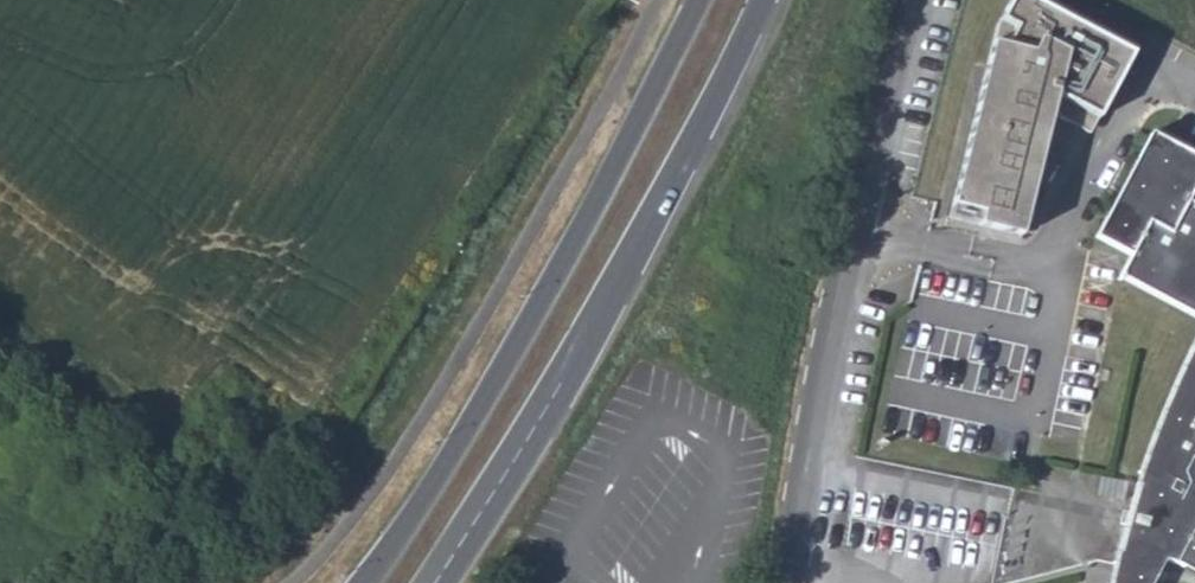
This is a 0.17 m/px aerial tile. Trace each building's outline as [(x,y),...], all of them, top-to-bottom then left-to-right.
[(982,219),(1022,231),(1058,92),(1099,112),(1133,52),(1040,0),(1012,0),(1002,18),(1014,27),(1009,42),(994,40),(954,202),(984,210),(982,219)] [(1194,187),(1194,159),(1152,136),(1100,242),(1131,259),(1121,281),(1194,321),(1194,211),(1186,206),(1194,187)] [(1194,348),(1192,350),(1189,356),(1186,360),(1177,378),(1173,387),(1170,393),(1169,397),(1168,398),(1156,428),(1154,436),(1152,441),(1151,444),(1150,447),(1149,450),(1141,473),(1140,477),(1132,500),(1117,557),(1111,582),(1167,582),(1194,530),(1194,345),(1194,348)]
